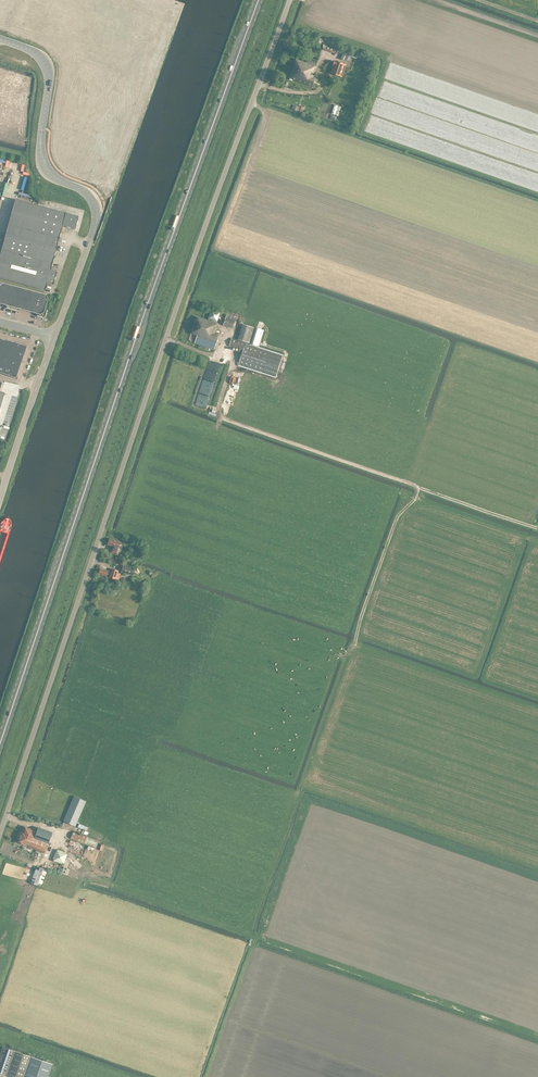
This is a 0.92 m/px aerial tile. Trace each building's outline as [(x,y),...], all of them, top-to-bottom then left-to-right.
[(343,53),(341,59),(347,61),(347,60),(349,61),(352,52),(350,51),(345,49),(343,53)] [(287,77),(313,86),(321,67),(295,58),(287,77)] [(330,73),(341,77),(345,65),(334,61),(330,73)] [(15,199),(12,212),(37,218),(41,205),(15,199)] [(59,237),(62,225),(75,229),(78,216),(41,205),(37,218),(34,231),(59,237)] [(12,212),(9,224),(34,231),(37,218),(12,212)] [(5,236),(30,243),(34,231),(9,224),(5,236)] [(59,237),(34,231),(30,243),(55,250),(59,237)] [(27,256),(30,243),(5,236),(2,249),(27,256)] [(30,243),(27,256),(52,263),(55,250),(30,243)] [(47,283),(53,284),(56,271),(50,270),(52,263),(27,256),(2,249),(0,256),(0,278),(45,290),(47,283)] [(2,303),(5,304),(7,307),(12,309),(18,286),(3,282),(0,293),(0,303),(2,303)] [(20,308),(28,310),(33,291),(18,286),(12,309),(17,310),(20,308)] [(46,294),(41,293),(33,291),(28,310),(35,312),(37,315),(42,317),(45,315),(47,310),(45,307),(48,297),(46,294)] [(223,324),(232,327),(237,314),(228,311),(223,324)] [(195,343),(214,349),(219,333),(220,330),(217,328),(218,323),(196,316),(191,333),(197,335),(195,343)] [(238,339),(250,343),(255,328),(243,324),(238,339)] [(8,340),(0,338),(0,355),(3,356),(8,340)] [(243,350),(239,365),(276,376),(283,355),(246,344),(246,342),(231,338),(229,346),(243,350)] [(18,343),(8,340),(3,356),(12,358),(15,351),(18,343)] [(15,351),(24,353),(27,345),(18,343),(15,351)] [(15,351),(12,358),(21,361),(24,353),(15,351)] [(0,364),(0,372),(7,374),(10,366),(12,358),(3,356),(0,364)] [(10,366),(19,369),(21,361),(12,358),(10,366)] [(7,374),(16,377),(19,369),(10,366),(7,374)] [(110,552),(118,555),(121,542),(109,538),(107,544),(112,546),(110,552)] [(121,572),(133,575),(135,569),(123,565),(121,572)] [(109,577),(115,579),(115,578),(118,579),(120,574),(117,573),(118,570),(111,568),(110,571),(100,568),(98,573),(106,576),(107,574),(110,575),(109,577)] [(74,796),(63,820),(75,826),(85,801),(74,796)] [(17,842),(44,852),(52,832),(38,827),(37,830),(25,825),(23,831),(21,831),(17,842)] [(97,839),(73,831),(71,839),(95,847),(97,839)] [(57,849),(53,860),(63,863),(67,853),(57,849)] [(30,882),(42,886),(47,870),(37,866),(30,882)] [(8,1076),(24,1076),(31,1056),(3,1046),(0,1056),(0,1074),(8,1076)] [(32,1056),(24,1076),(47,1076),(52,1063),(32,1056)]
